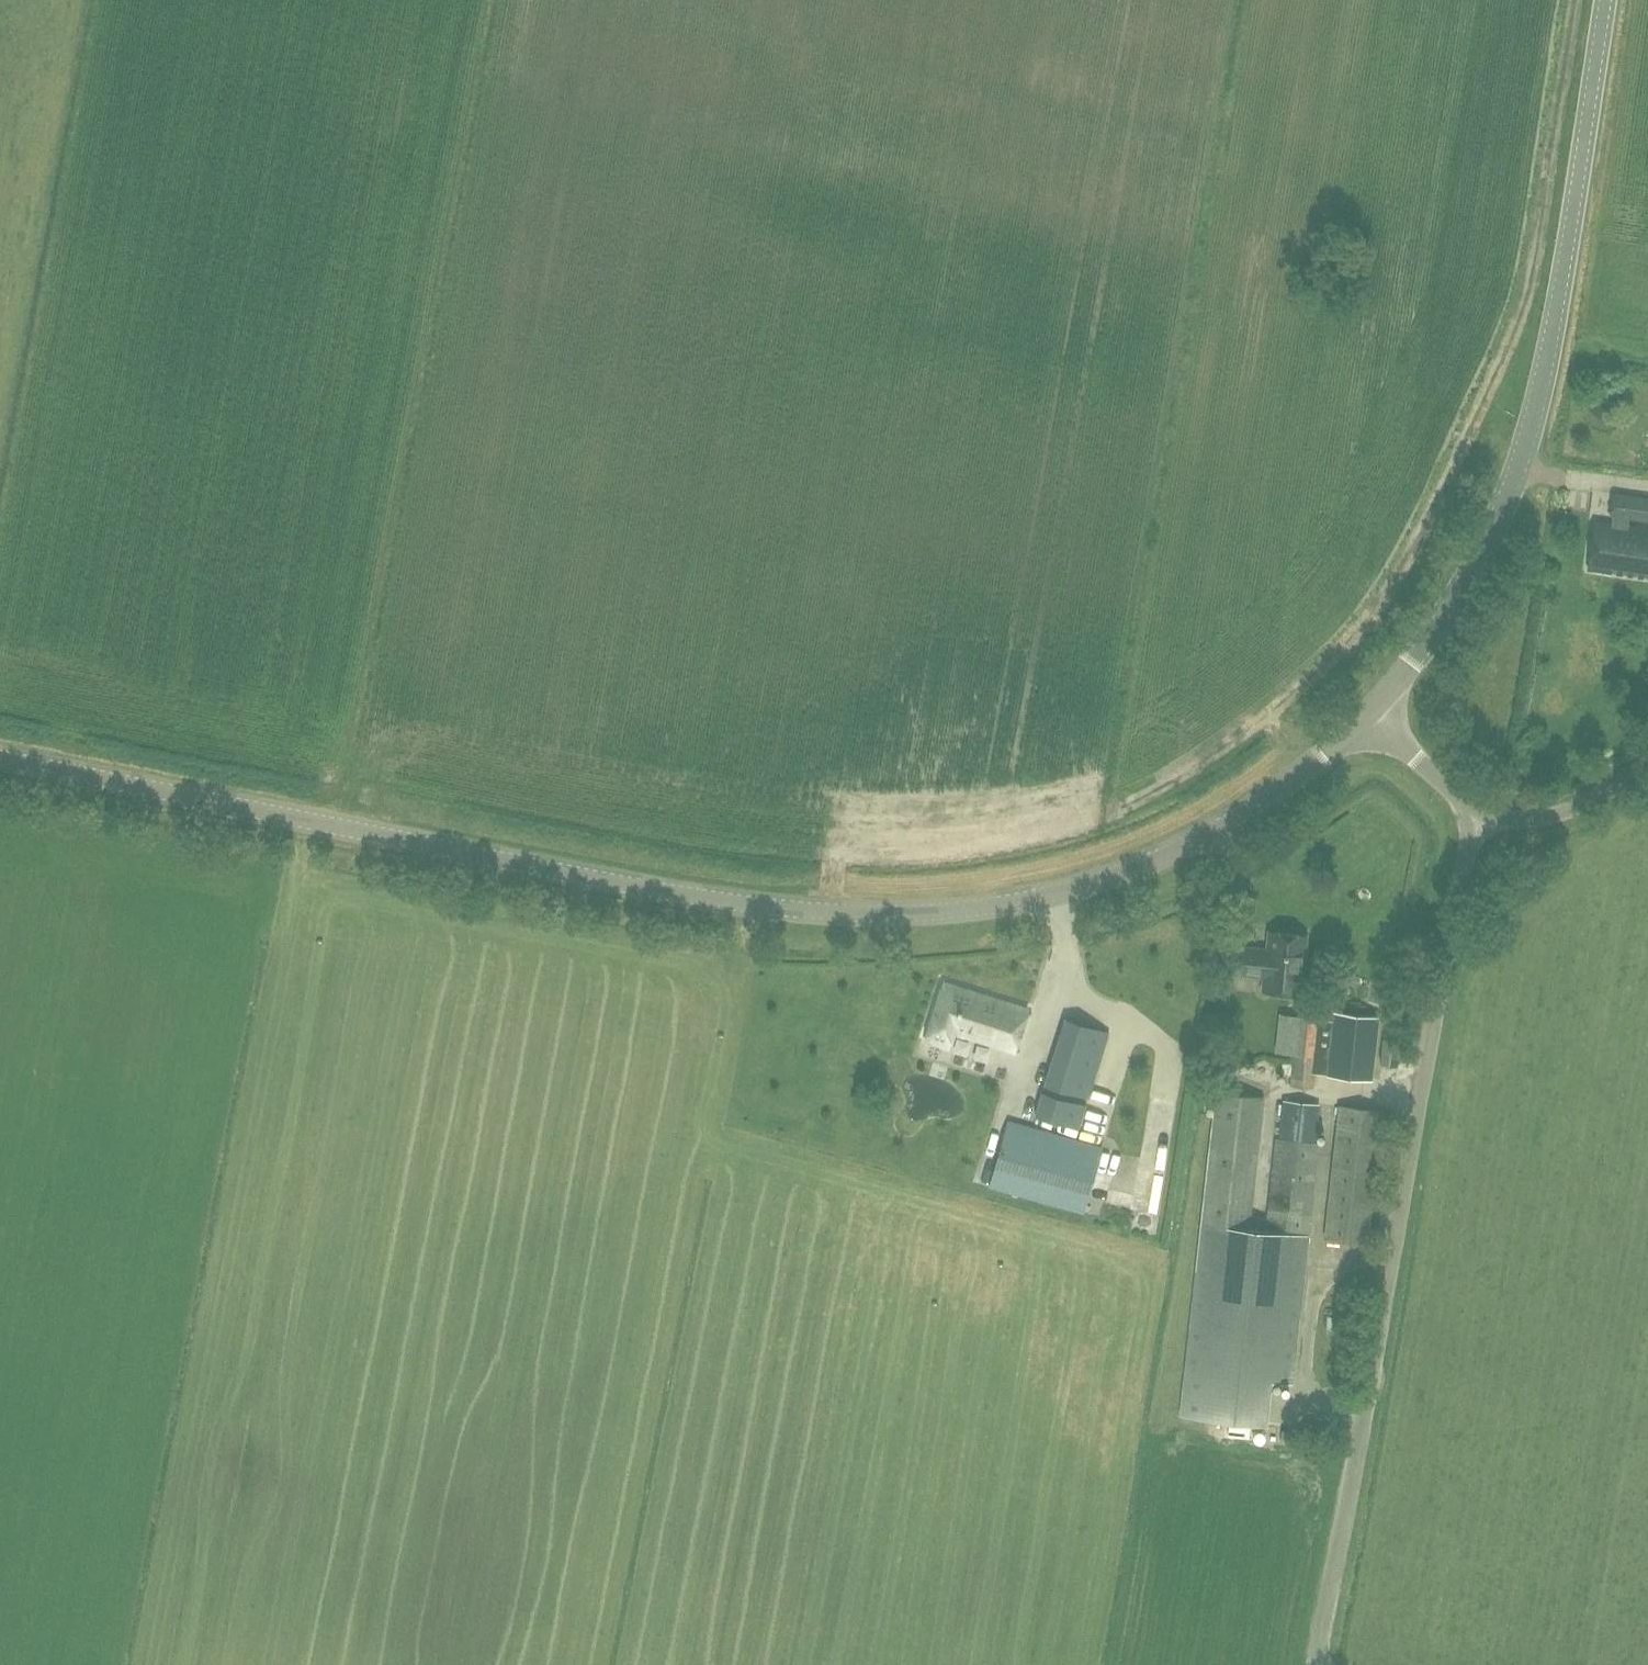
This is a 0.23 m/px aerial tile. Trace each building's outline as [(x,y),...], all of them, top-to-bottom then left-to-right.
[(1628,527),(1629,520),(1647,522),(1647,499),(1614,494),(1611,516),(1613,516),(1612,525),(1594,523),(1588,570),(1647,578),(1647,529),(1628,527)] [(1270,932),(1268,951),(1232,947),(1229,973),(1266,977),(1264,991),(1299,995),(1305,936),(1270,932)] [(1013,1051),(1015,1052),(1028,1010),(943,983),(925,1040),(949,1048),(956,1027),(965,1030),(964,1032),(998,1043),(1000,1038),(1016,1043),(1013,1051)] [(1371,1079),(1378,1018),(1335,1013),(1334,1022),(1321,1020),(1321,1019),(1299,1017),(1294,1059),(1293,1059),(1290,1085),(1313,1088),(1315,1073),(1371,1079)] [(1046,1084),(1089,1098),(1110,1033),(1066,1020),(1046,1084)] [(918,1085),(917,1103),(929,1103),(929,1085),(918,1085)] [(1289,1383),(1307,1236),(1317,1143),(1314,1142),(1318,1104),(1283,1100),(1279,1139),(1276,1138),(1265,1231),(1248,1229),(1263,1098),(1217,1092),(1202,1224),(1179,1414),(1263,1424),(1269,1381),(1289,1383)] [(1058,1122),(1080,1129),(1087,1106),(1065,1099),(1058,1122)] [(1367,1242),(1381,1111),(1339,1106),(1325,1238),(1367,1242)] [(1083,1213),(1101,1147),(1008,1121),(989,1186),(1083,1213)]
